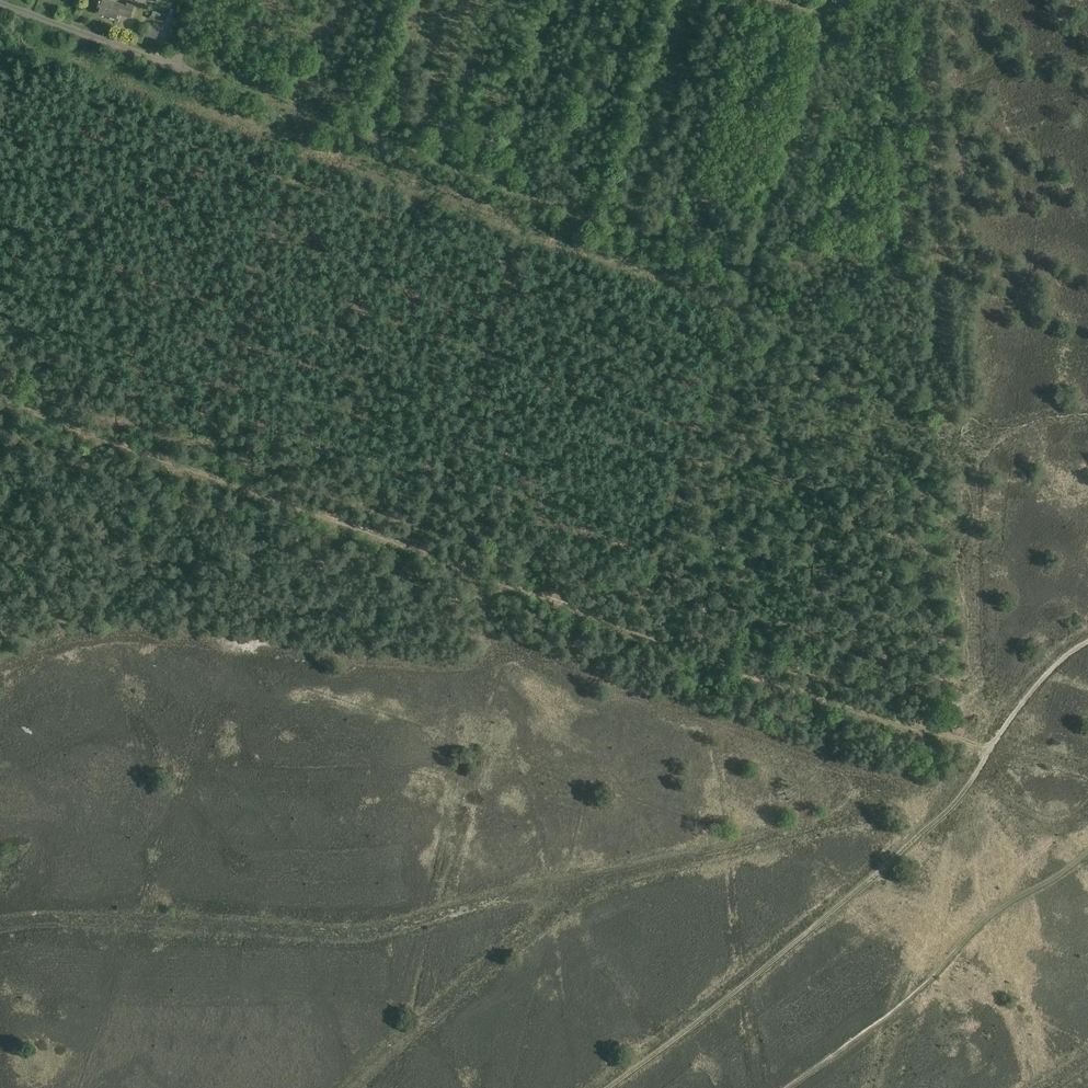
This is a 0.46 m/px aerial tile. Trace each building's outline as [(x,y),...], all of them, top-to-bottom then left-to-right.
[(121,4),(110,1),(110,0),(101,0),(97,13),(116,19),(117,15),(130,19),(135,5),(126,2),(125,6),(121,4)] [(152,33),(155,22),(141,18),(138,29),(152,33)]
